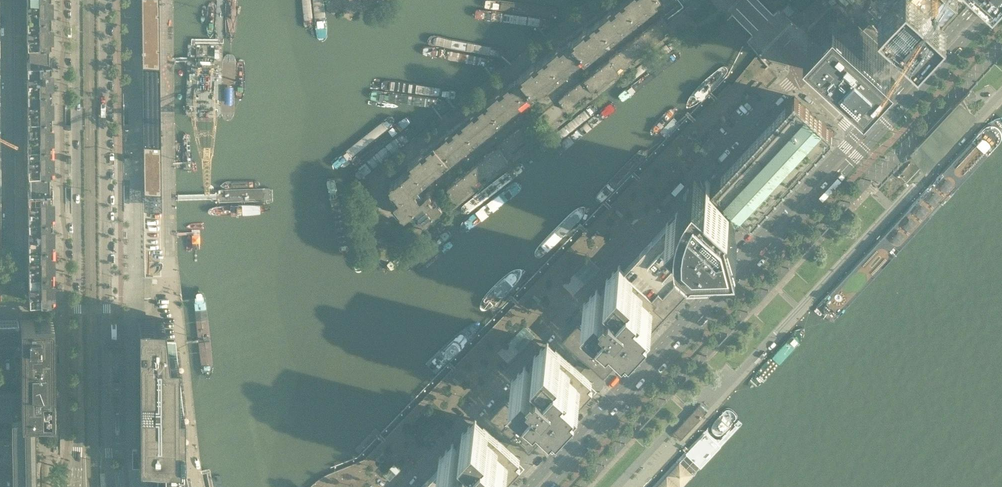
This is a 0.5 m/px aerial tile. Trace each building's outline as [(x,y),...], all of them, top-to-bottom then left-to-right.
[(13,12),(26,12),(50,12),(50,10),(51,10),(51,1),(47,1),(47,0),(13,0),(13,12)] [(143,192),(144,192),(160,191),(158,0),(140,0),(143,192)] [(614,2),(614,1),(613,1),(612,0),(611,0),(610,1),(609,1),(609,2),(608,3),(608,4),(609,4),(609,5),(599,13),(614,32),(639,12),(630,0),(616,0),(614,2)] [(639,12),(654,0),(630,0),(639,12)] [(804,31),(814,40),(823,48),(824,49),(825,50),(830,55),(834,58),(849,72),(865,87),(876,75),(877,74),(882,68),(883,68),(890,59),(894,55),(890,52),(901,41),(887,28),(882,33),(869,21),(864,27),(860,23),(854,18),(853,17),(852,16),(848,12),(847,12),(844,9),(843,8),(835,0),(833,0),(810,24),(804,31)] [(878,0),(882,4),(886,8),(910,30),(914,34),(918,38),(946,8),(943,4),(947,0),(878,0)] [(795,9),(789,3),(788,2),(783,8),(789,14),(795,9)] [(207,34),(210,38),(213,34),(215,31),(216,27),(216,10),(215,5),(213,3),(211,3),(208,4),(207,9),(205,27),(205,30),(207,34)] [(227,49),(230,51),(232,49),(234,46),(235,41),(236,28),(236,8),(235,6),(234,4),(232,3),(230,3),(228,4),(227,6),(226,8),(224,28),(224,41),(226,45),(227,49)] [(50,12),(26,12),(13,12),(14,39),(26,39),(28,39),(47,40),(50,40),(50,37),(51,37),(51,28),(47,28),(47,23),(51,23),(51,14),(50,14),(50,12)] [(614,32),(599,13),(589,22),(588,21),(587,21),(586,20),(585,21),(584,21),(583,22),(583,23),(583,24),(583,25),(583,26),(581,28),(572,34),(586,52),(587,53),(614,32)] [(661,15),(648,25),(658,38),(665,32),(667,32),(668,31),(668,29),(670,28),(661,15)] [(648,25),(635,36),(645,48),(646,47),(647,47),(649,46),(649,44),(658,38),(648,25)] [(557,44),(557,45),(554,47),(547,53),(562,71),(586,52),(572,34),(572,35),(571,34),(562,41),(561,41),(561,40),(560,40),(559,40),(558,40),(557,41),(557,42),(556,42),(556,43),(557,44)] [(635,36),(623,46),(632,58),(640,52),(641,52),(643,51),(643,49),(645,48),(635,36)] [(28,39),(26,39),(14,39),(14,57),(26,57),(28,57),(47,57),(47,40),(28,39)] [(193,44),(188,44),(187,59),(186,117),(220,118),(222,45),(193,44)] [(609,56),(610,57),(619,68),(620,67),(622,67),(624,66),(624,64),(632,58),(623,46),(609,56)] [(529,67),(520,74),(535,93),(562,71),(547,53),(537,61),(536,60),(535,60),(534,60),(533,60),(532,60),(532,61),(531,61),(531,62),(530,63),(530,64),(530,65),(531,66),(529,67)] [(28,57),(26,57),(14,57),(14,86),(26,86),(50,85),(50,83),(52,83),(52,74),(47,74),(47,69),(52,69),(52,60),(50,60),(50,57),(47,57),(28,57)] [(610,57),(597,67),(607,79),(615,73),(616,73),(618,72),(618,71),(620,69),(619,68),(610,57)] [(597,67),(584,77),(594,90),(595,88),(597,89),(599,87),(599,86),(607,79),(597,67)] [(500,121),(525,101),(530,97),(535,93),(520,74),(515,78),(510,82),(502,89),(501,88),(500,88),(499,88),(498,88),(497,88),(497,89),(496,89),(496,90),(496,91),(496,92),(497,92),(497,93),(485,102),(485,103),(500,121)] [(584,77),(571,88),(581,100),(589,93),(591,94),(592,92),(593,91),(594,90),(584,77)] [(50,85),(26,86),(14,86),(14,113),(27,113),(51,113),(51,110),(52,110),(52,101),(48,101),(48,96),(52,96),(52,87),(50,87),(50,85)] [(573,106),(581,100),(571,88),(559,98),(568,110),(570,108),(572,109),(573,108),(573,106)] [(105,145),(124,145),(124,155),(128,156),(128,125),(124,125),(124,129),(105,129),(105,89),(100,89),(75,89),(76,130),(70,130),(70,125),(66,125),(66,156),(70,156),(70,146),(76,146),(77,342),(75,363),(76,410),(76,423),(77,436),(78,443),(78,449),(79,462),(80,469),(80,473),(81,481),(82,485),(82,486),(116,486),(114,474),(113,458),(112,451),(111,441),(111,430),(110,422),(110,416),(110,404),(115,404),(115,414),(119,414),(119,384),(114,384),(114,388),(110,388),(109,362),(107,342),(105,145)] [(807,108),(794,96),(712,184),(723,194),(727,198),(738,208),(748,218),(751,220),(833,132),(821,121),(807,108)] [(927,160),(971,112),(965,106),(959,101),(956,104),(953,107),(951,104),(924,132),(927,134),(922,140),(914,148),(927,160)] [(500,121),(485,103),(477,110),(476,109),(475,109),(474,109),(473,109),(472,109),(472,110),(471,110),(471,111),(471,112),(471,113),(472,113),(472,114),(461,122),(477,141),(500,121)] [(51,113),(27,113),(14,113),(14,140),(27,140),(51,140),(51,138),(52,138),(52,128),(48,128),(48,124),(52,124),(52,115),(51,115),(51,113)] [(461,122),(451,130),(450,129),(449,129),(448,129),(447,129),(447,130),(446,130),(446,131),(446,132),(446,133),(446,134),(444,136),(435,143),(449,160),(450,162),(477,141),(461,122)] [(523,124),(511,134),(520,146),(528,140),(530,140),(531,139),(531,138),(533,136),(523,124)] [(511,134),(499,144),(508,156),(509,155),(510,156),(512,154),(512,153),(520,146),(511,134)] [(715,143),(709,137),(698,148),(704,155),(715,143)] [(29,167),(48,168),(51,168),(51,165),(52,165),(52,156),(48,156),(48,151),(52,151),(52,142),(51,142),(51,140),(27,140),(14,140),(15,167),(27,167),(29,167)] [(434,142),(425,149),(424,148),(423,148),(422,148),(421,148),(421,149),(420,149),(420,150),(419,151),(419,152),(420,152),(420,153),(409,162),(423,180),(423,181),(449,160),(435,143),(434,142)] [(499,144),(486,155),(496,167),(503,161),(505,161),(506,160),(507,159),(508,157),(508,156),(499,144)] [(486,155),(473,165),(483,177),(484,176),(485,177),(487,175),(487,174),(496,167),(486,155)] [(411,167),(390,184),(400,196),(397,198),(398,199),(409,190),(410,191),(423,180),(409,162),(408,163),(411,167)] [(473,165),(461,175),(470,187),(478,181),(479,182),(481,180),(481,179),(483,177),(473,165)] [(48,185),(48,168),(29,167),(27,167),(15,167),(15,185),(27,185),(29,185),(48,185)] [(738,208),(727,198),(723,194),(712,184),(710,187),(708,185),(710,183),(707,180),(706,181),(705,180),(698,173),(695,170),(692,173),(690,176),(688,179),(686,182),(684,186),(682,189),(681,193),(680,196),(679,200),(678,203),(678,205),(677,208),(677,212),(666,223),(667,224),(676,232),(708,262),(710,264),(730,243),(737,242),(735,236),(734,232),(735,231),(738,228),(739,229),(740,228),(735,224),(736,223),(737,223),(738,223),(739,223),(740,223),(740,222),(741,221),(741,220),(740,220),(740,219),(741,217),(746,222),(746,221),(745,221),(748,218),(738,208)] [(447,186),(448,187),(457,198),(458,196),(460,197),(462,196),(462,194),(470,187),(461,175),(447,186)] [(29,185),(27,185),(15,185),(15,213),(27,213),(51,213),(51,211),(53,211),(53,202),(48,202),(48,197),(53,197),(53,188),(51,188),(51,185),(48,185),(29,185)] [(419,202),(410,191),(409,190),(398,199),(397,198),(392,203),(398,210),(401,211),(402,212),(404,212),(405,213),(405,214),(414,207),(424,220),(443,205),(435,195),(422,206),(419,202)] [(160,206),(160,191),(143,192),(143,207),(160,206)] [(51,213),(27,213),(15,213),(15,241),(28,241),(52,240),(52,238),(53,238),(53,229),(49,229),(49,224),(53,224),(53,215),(51,215),(51,213)] [(710,264),(708,262),(676,232),(667,224),(658,234),(625,269),(620,265),(606,280),(611,284),(609,286),(608,286),(604,291),(602,293),(597,289),(583,304),(628,345),(630,342),(636,348),(703,276),(712,267),(710,265),(710,264)] [(52,240),(28,241),(15,241),(16,268),(28,268),(52,268),(52,265),(53,265),(53,256),(49,256),(49,252),(53,252),(53,243),(52,243),(52,240)] [(573,296),(600,267),(597,264),(592,260),(590,257),(562,285),(573,296)] [(52,268),(28,268),(16,268),(15,277),(24,277),(24,295),(28,295),(52,295),(52,293),(53,293),(53,284),(49,284),(49,279),(53,279),(53,270),(52,270),(52,268)] [(15,277),(10,277),(6,278),(1,278),(1,296),(5,296),(10,296),(24,295),(24,277),(15,277)] [(133,360),(136,362),(133,369),(136,370),(133,377),(136,378),(133,385),(136,387),(133,394),(136,395),(133,402),(135,403),(133,410),(135,412),(133,419),(135,420),(133,427),(135,428),(133,435),(137,438),(137,445),(137,455),(155,455),(155,466),(157,466),(157,484),(160,484),(160,486),(192,486),(190,477),(187,476),(184,462),(182,455),(182,452),(181,415),(181,404),(176,404),(176,354),(166,354),(162,318),(162,316),(136,316),(136,318),(136,352),(133,360)] [(52,318),(10,318),(10,338),(10,390),(0,390),(0,415),(11,414),(33,414),(33,418),(53,418),(52,318)] [(10,318),(3,318),(0,318),(0,339),(4,339),(10,338),(10,318)] [(561,336),(602,374),(619,356),(578,318),(561,336)] [(508,363),(535,335),(532,332),(525,325),(497,353),(508,363)] [(597,390),(591,384),(592,383),(556,349),(548,342),(534,357),(539,361),(537,363),(535,361),(530,367),(532,369),(530,371),(525,366),(511,381),(555,422),(556,421),(562,427),(597,390)] [(545,433),(529,417),(506,396),(490,413),(529,450),(545,433)] [(700,403),(673,432),(680,439),(708,410),(700,403)] [(11,416),(11,440),(0,439),(0,461),(12,462),(12,486),(34,486),(33,418),(33,414),(11,414),(11,416)] [(520,467),(517,464),(520,460),(475,419),(461,434),(466,439),(465,440),(462,439),(458,444),(460,446),(458,448),(453,443),(441,456),(439,458),(444,463),(421,486),(502,486),(520,467)] [(137,455),(137,445),(130,445),(130,466),(155,466),(155,455),(137,455)] [(390,480),(400,468),(394,462),(383,473),(390,480)]
